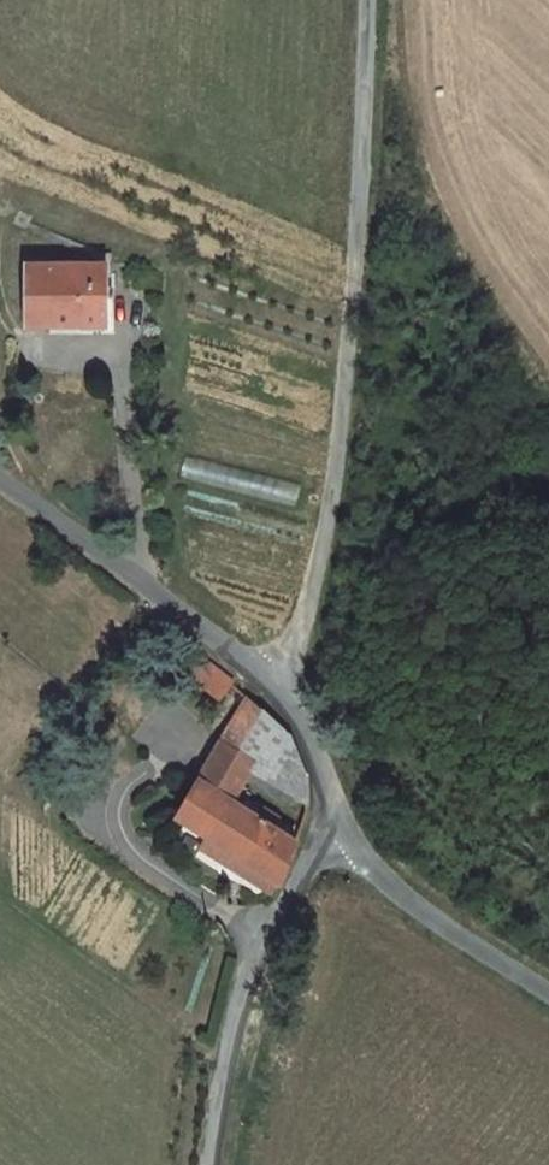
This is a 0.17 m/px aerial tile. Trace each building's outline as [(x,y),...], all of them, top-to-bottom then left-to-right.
[(28,265),(28,325),(106,325),(106,265),(28,265)] [(219,698),(232,681),(200,657),(187,674),(219,698)] [(249,699),(225,737),(179,817),(209,837),(277,880),(281,883),(296,843),(272,828),(257,818),(231,801),(251,767),(307,802),(306,776),(291,738),(286,733),(275,723),(249,699)] [(263,809),(257,818),(272,828),(278,819),(263,809)] [(277,880),(209,837),(202,847),(253,880),(271,891),(277,880)]
